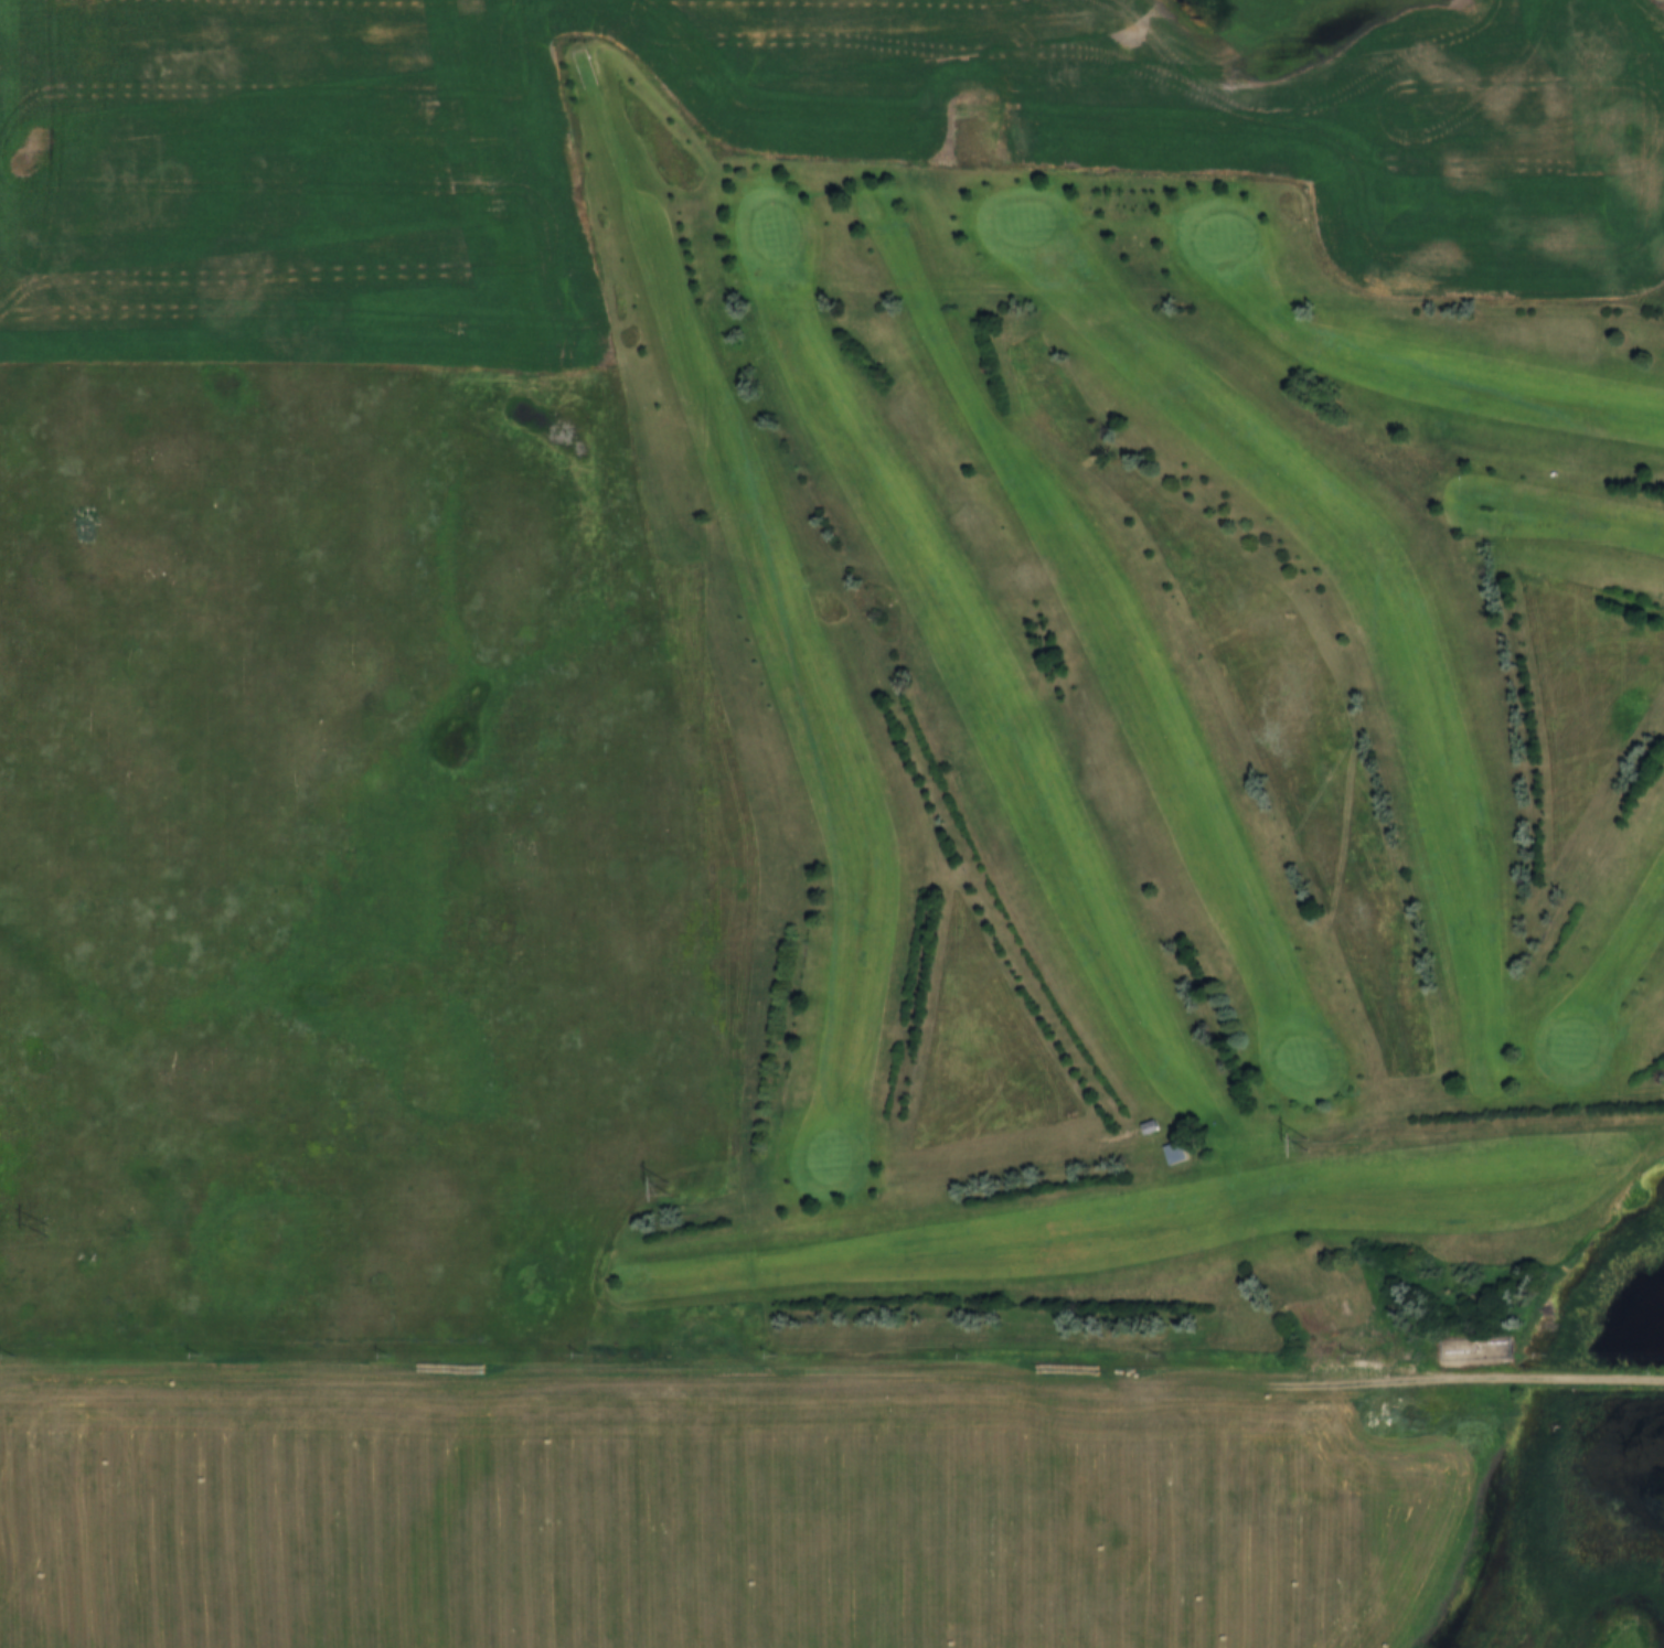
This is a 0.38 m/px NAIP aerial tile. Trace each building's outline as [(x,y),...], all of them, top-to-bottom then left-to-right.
[(1190,1160),(1183,1140),(1162,1147),(1169,1167),(1190,1160)]
